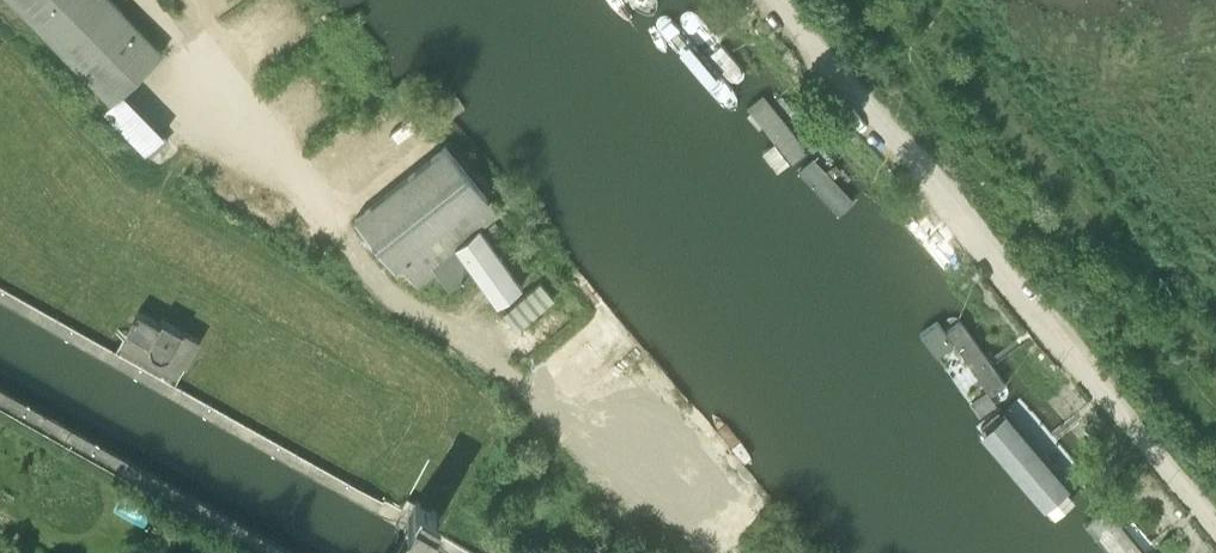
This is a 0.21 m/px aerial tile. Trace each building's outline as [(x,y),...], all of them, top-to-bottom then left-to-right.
[(163,51),(113,0),(15,0),(114,99),(163,51)] [(628,0),(598,0),(607,14),(628,1),(628,0)] [(697,6),(678,19),(733,89),(748,77),(697,6)] [(723,110),(722,113),(737,98),(733,89),(729,86),(719,76),(679,24),(662,31),(722,111),(723,110)] [(834,214),(853,194),(769,90),(748,108),(834,214)] [(497,302),(523,283),(480,225),(499,210),(446,144),(355,217),(394,267),(401,262),(418,284),(437,269),(451,286),(473,268),(497,302)] [(520,323),(555,293),(542,277),(506,308),(520,323)] [(956,307),(921,333),(976,406),(1010,381),(956,307)] [(170,353),(187,363),(200,340),(162,318),(160,322),(138,310),(128,328),(151,341),(150,343),(152,352),(160,356),(170,353)] [(1018,406),(988,432),(1056,509),(1085,483),(1018,406)] [(1127,525),(1107,500),(1083,526),(1108,552),(1151,552),(1127,525)] [(434,511),(411,552),(439,552),(449,535),(455,523),(434,511)]
